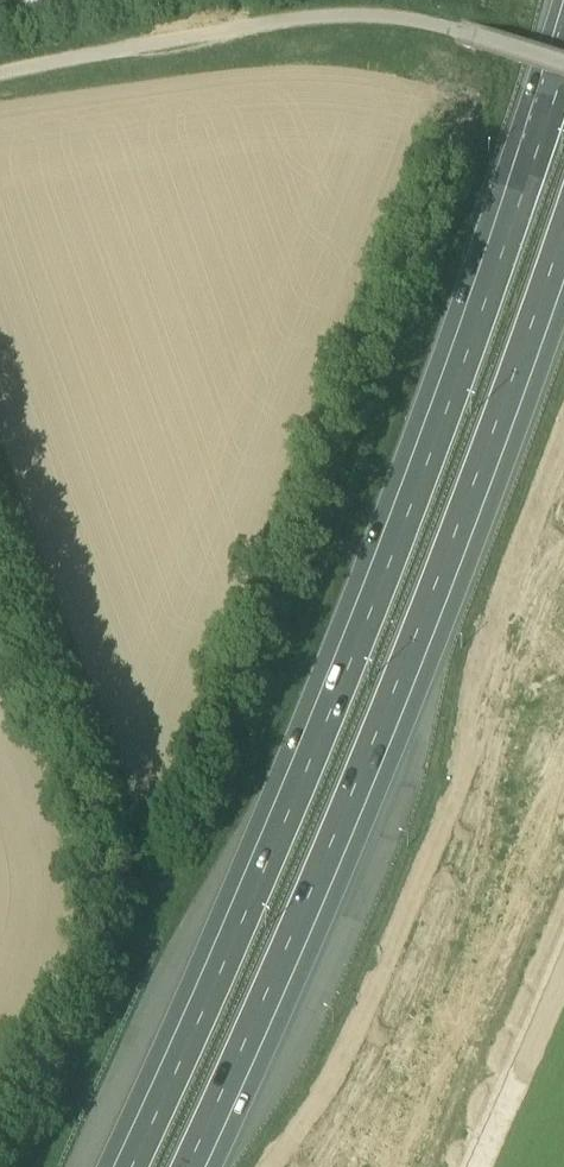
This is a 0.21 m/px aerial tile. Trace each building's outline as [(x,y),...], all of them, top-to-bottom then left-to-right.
[(27,9),(60,3),(59,0),(25,0),(27,9)]
